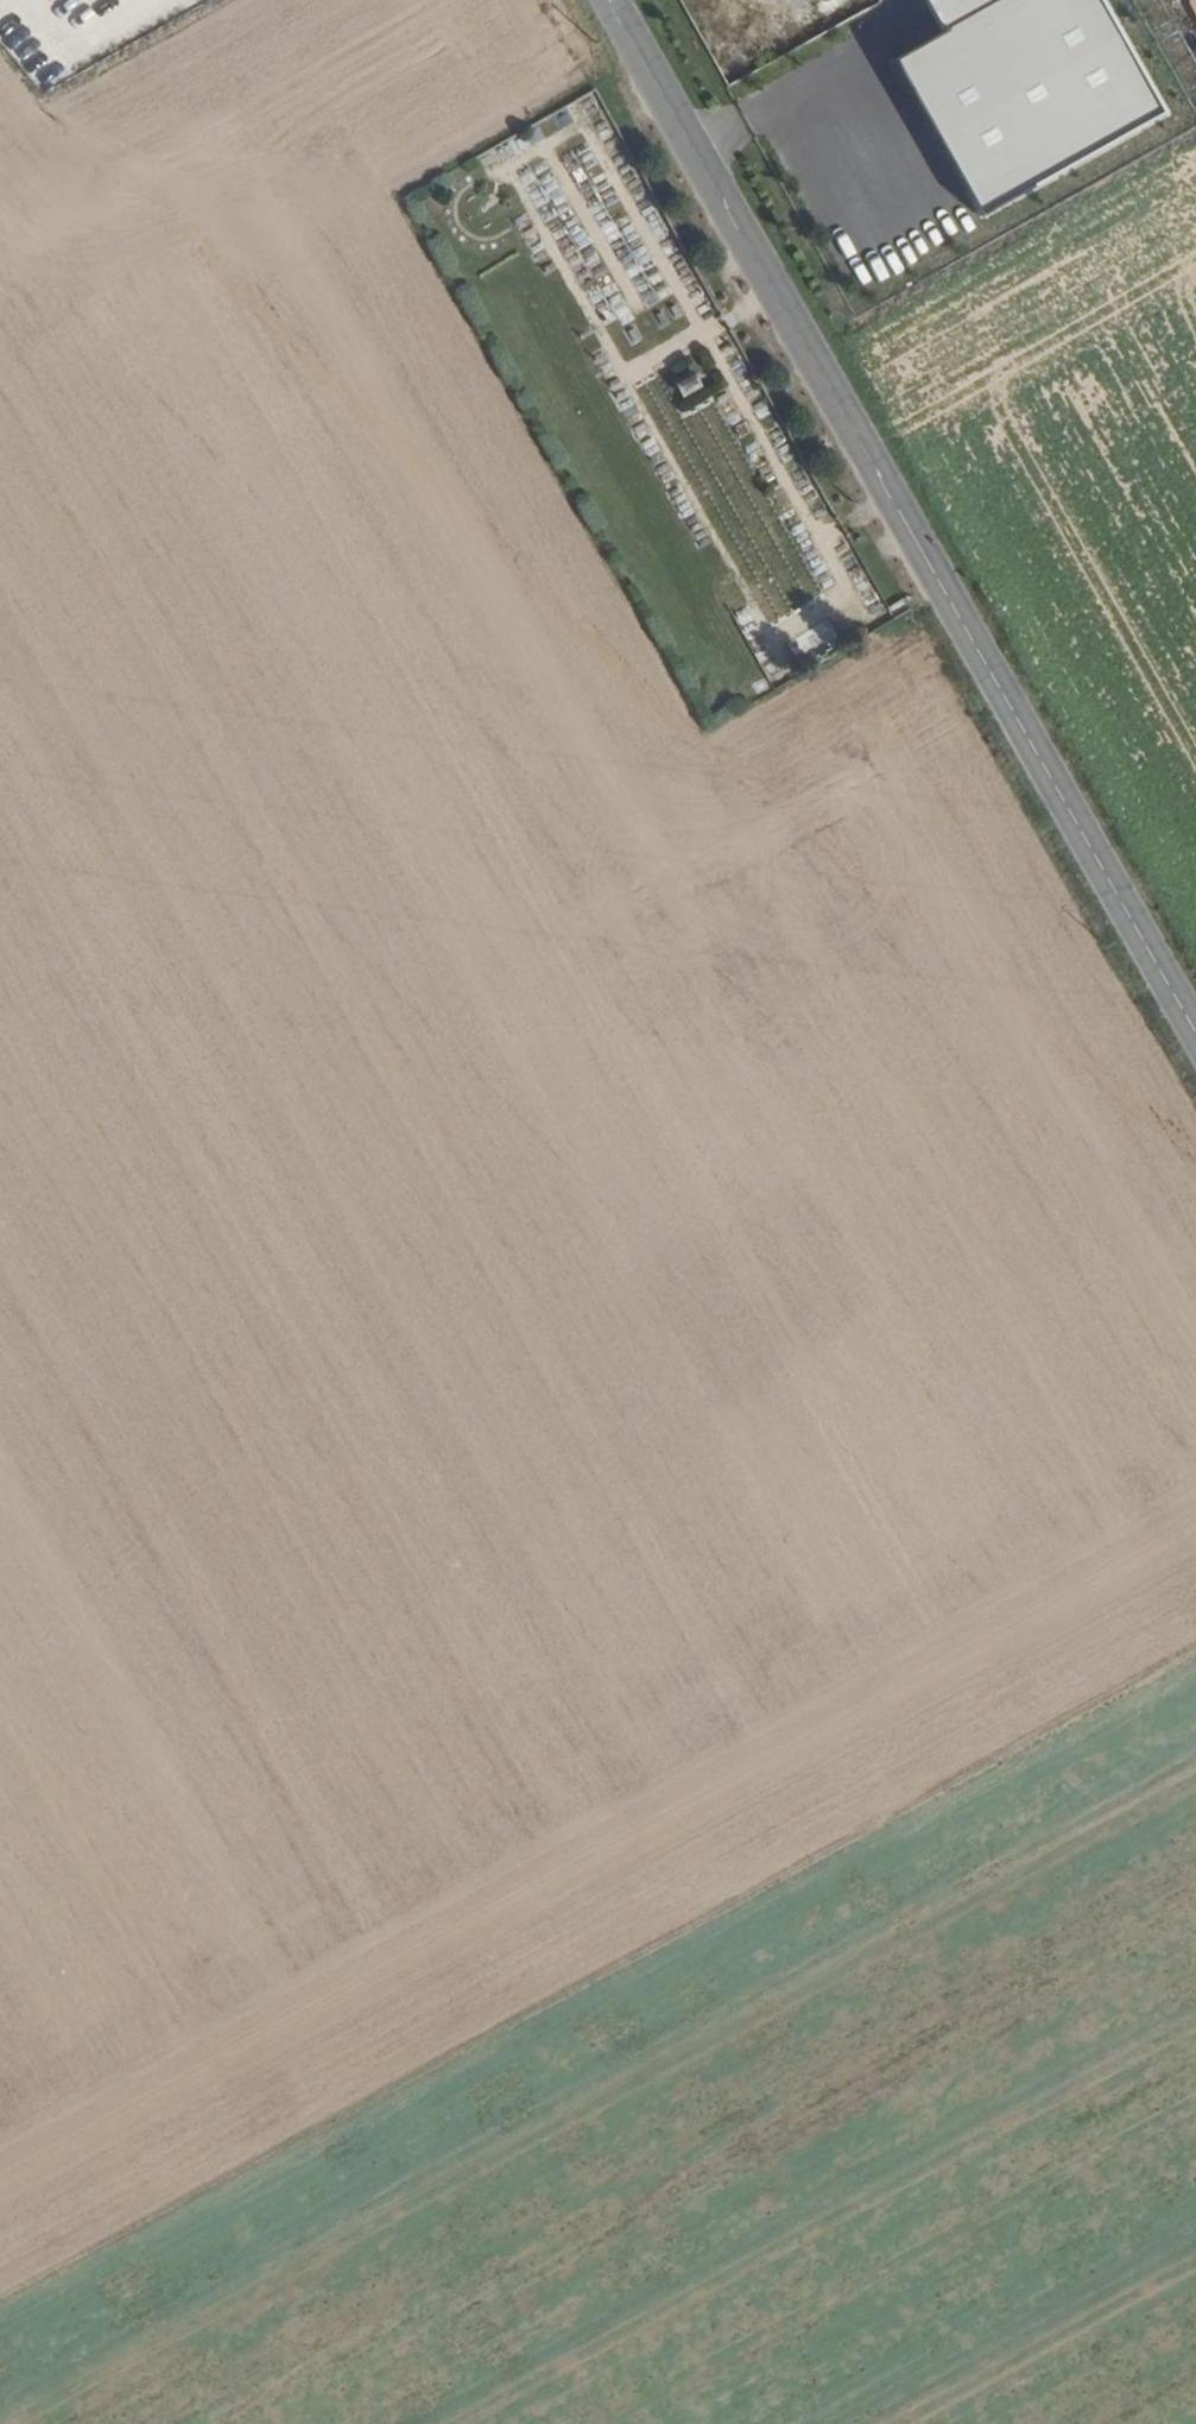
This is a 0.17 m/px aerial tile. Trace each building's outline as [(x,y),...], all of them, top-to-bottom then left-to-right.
[(941,34),(904,51),(979,206),(1157,120),(1099,0),(924,0),(941,34)] [(671,367),(683,395),(704,386),(692,358),(671,367)]
